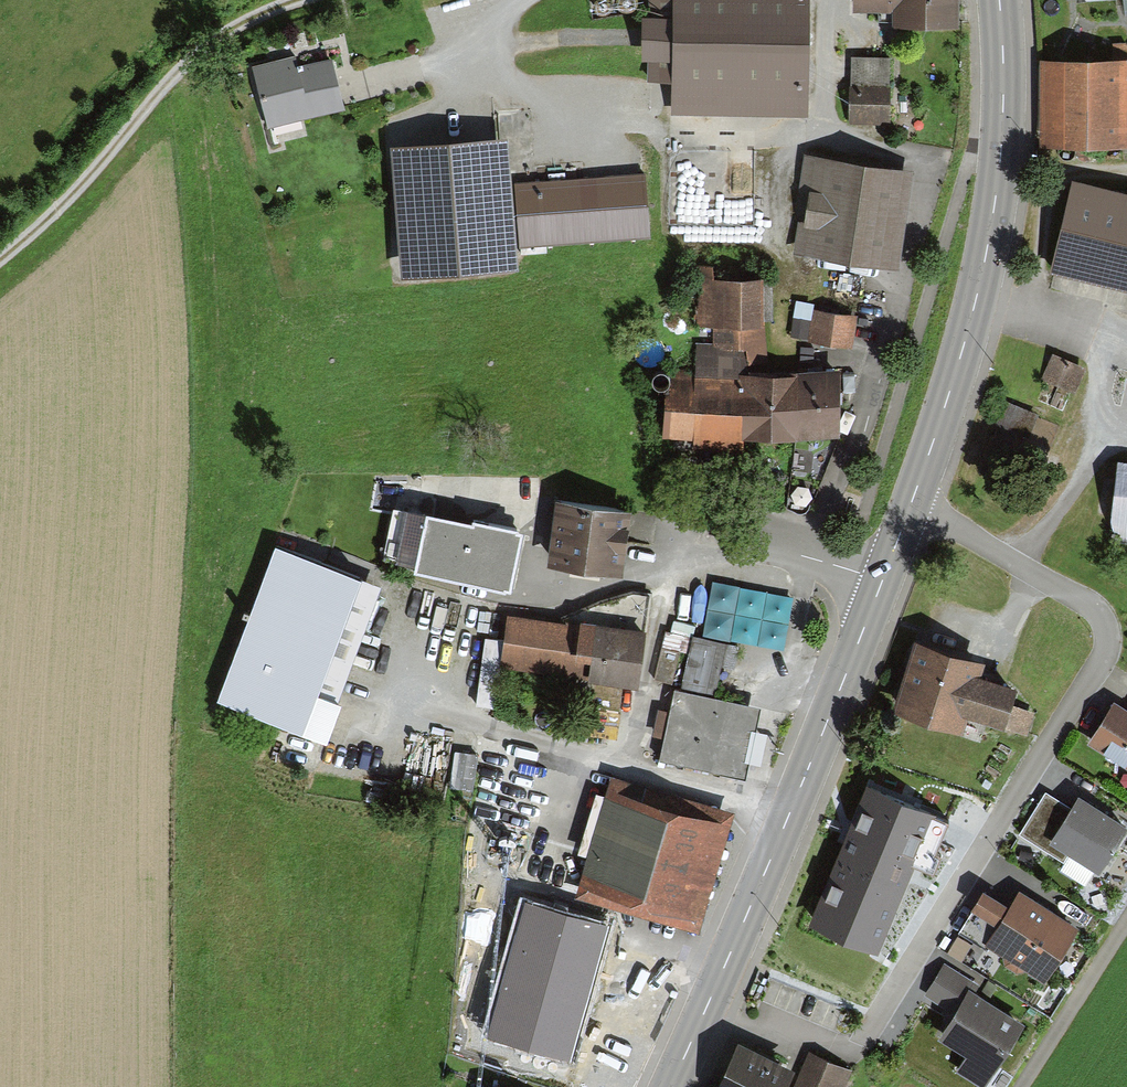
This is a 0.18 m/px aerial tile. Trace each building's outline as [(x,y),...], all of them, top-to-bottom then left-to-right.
[(672,16),(643,15),(643,61),(649,60),(649,83),(672,83),(672,116),(808,118),(809,0),(672,0),(672,16)] [(894,29),(959,28),(959,0),(853,0),(853,14),(894,14),(894,29)] [(250,66),(268,129),(347,109),(332,57),(295,66),(292,56),(250,66)] [(894,58),(852,58),(850,127),(893,129),(894,58)] [(1036,61),(1036,150),(1126,149),(1126,61),(1036,61)] [(511,185),(505,140),(393,148),(403,280),(517,271),(515,249),(511,185)] [(808,155),(795,253),(898,270),(916,173),(808,155)] [(511,185),(515,249),(653,239),(648,173),(511,185)] [(1073,182),(1051,275),(1126,292),(1126,194),(1073,182)] [(769,349),(764,278),(717,279),(717,265),(691,266),(691,285),(700,284),(699,328),(718,326),(718,343),(718,350),(739,350),(769,349)] [(815,305),(799,303),(793,337),(808,340),(815,305)] [(810,343),(852,350),(859,319),(817,311),(810,343)] [(744,439),(841,438),(840,372),(740,375),(739,350),(718,350),(718,343),(697,342),(695,376),(669,374),(662,441),(695,440),(695,452),(744,452),(744,439)] [(1055,353),(1040,380),(1067,394),(1080,365),(1055,353)] [(1052,422),(1009,402),(993,433),(1037,453),(1052,422)] [(1120,462),(1118,479),(1102,478),(1098,517),(1110,519),(1107,547),(1126,549),(1126,463),(1120,462)] [(633,511),(555,499),(546,568),(625,576),(633,511)] [(522,532),(429,512),(428,516),(396,508),(383,559),(416,567),(415,573),(510,591),(522,532)] [(630,540),(648,543),(652,521),(633,518),(630,540)] [(275,546),(220,701),(326,740),(339,705),(383,589),(275,546)] [(630,591),(558,620),(642,628),(646,592),(630,591)] [(504,640),(501,667),(507,667),(640,683),(645,628),(642,628),(558,620),(506,616),(504,640)] [(658,757),(743,779),(758,707),(717,697),(729,646),(695,636),(681,690),(673,688),(658,757)] [(501,667),(504,640),(485,638),(477,706),(501,709),(507,667),(501,667)] [(917,643),(895,711),(965,733),(969,719),(1029,738),(1037,711),(1011,703),(1015,688),(981,677),(986,664),(917,643)] [(1114,699),(1087,745),(1126,769),(1126,708),(1114,699)] [(731,816),(611,780),(575,898),(695,934),(731,816)] [(870,787),(810,923),(877,953),(915,867),(933,875),(941,856),(936,853),(950,822),(870,787)] [(1080,795),(1072,808),(1046,792),(1018,837),(1065,867),(1071,857),(1100,875),(1126,833),(1126,825),(1080,795)] [(1078,929),(1019,889),(1009,903),(984,888),(960,930),(1045,982),(1078,929)] [(526,907),(487,1039),(567,1062),(606,930),(526,907)] [(991,1078),(1024,1023),(977,993),(982,985),(945,962),(923,999),(952,1016),(940,1036),(966,1053),(962,1062),(991,1078)] [(717,1086),(785,1086),(794,1067),(738,1039),(717,1086)] [(808,1053),(793,1086),(847,1086),(853,1072),(808,1053)]
